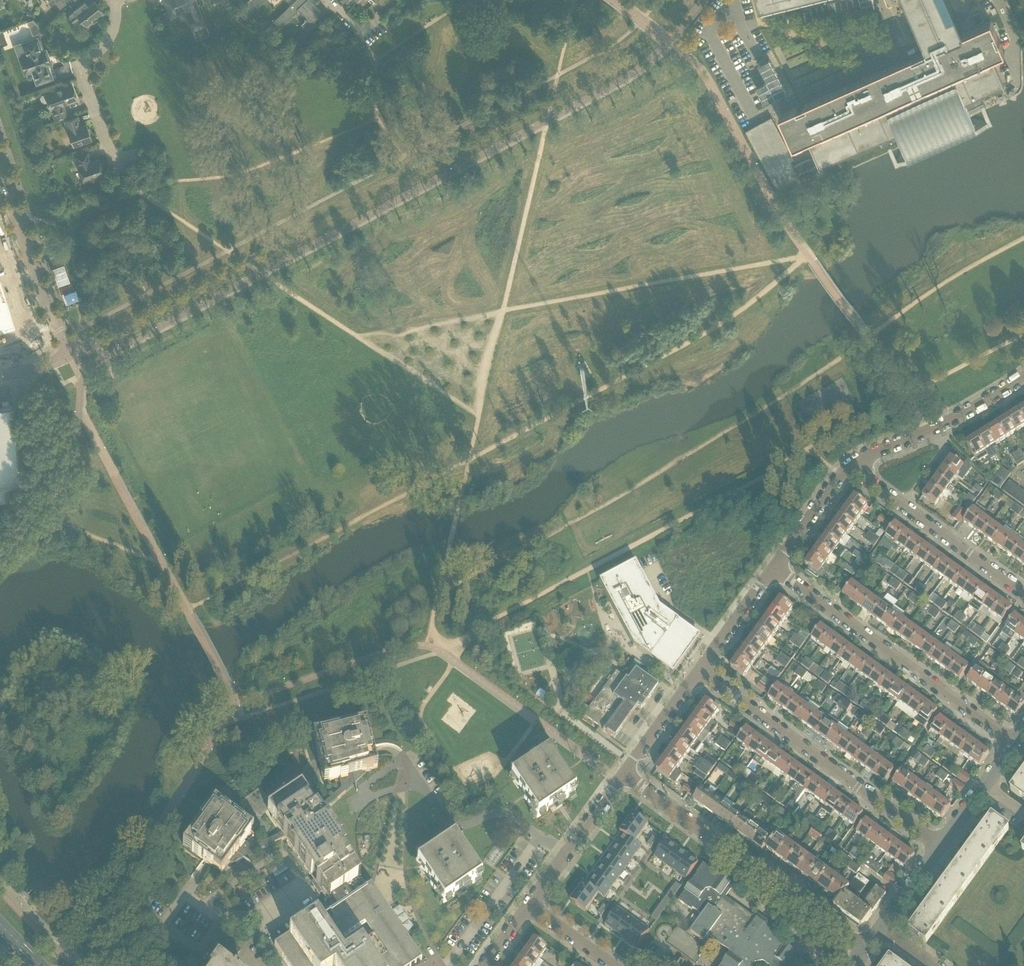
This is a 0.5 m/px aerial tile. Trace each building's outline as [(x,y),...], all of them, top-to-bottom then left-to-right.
[(167,8),(170,16),(179,12),(178,10),(184,7),(187,9),(190,15),(188,19),(192,31),(194,30),(194,32),(193,33),(196,40),(210,35),(206,25),(196,0),(164,0),(167,8)] [(246,3),(254,11),(265,0),(249,0),(246,3)] [(270,24),(277,31),(281,26),(298,10),(304,17),(304,18),(306,20),(306,19),(311,24),(307,28),(309,31),(317,24),(314,21),(318,17),(316,15),(321,11),(310,0),(295,0),(295,1),(275,20),(270,24)] [(371,3),(368,7),(373,12),(386,0),(368,0),(371,3)] [(925,48),(925,49),(926,52),(913,57),(912,56),(923,51),(924,51),(924,50),(923,50),(912,55),(911,56),(899,61),(898,61),(886,67),(884,67),(872,73),(871,73),(859,78),(858,79),(846,84),(845,85),(833,90),(832,91),(820,96),(819,96),(807,102),(805,102),(797,106),(779,114),(793,145),(807,139),(814,156),(793,166),(791,161),(768,172),(778,192),(779,193),(780,192),(840,166),(840,165),(837,159),(842,157),(843,157),(843,156),(850,153),(850,154),(851,154),(850,153),(858,150),(859,150),(859,149),(867,146),(868,146),(867,145),(874,143),(875,143),(875,142),(880,140),(883,146),(883,147),(900,139),(903,145),(904,146),(909,158),(976,128),(970,117),(970,115),(967,110),(985,102),(984,101),(981,95),(987,93),(987,92),(994,89),(994,90),(995,90),(995,89),(1003,86),(1003,87),(1004,86),(991,57),(1004,52),(1005,51),(1004,50),(1000,41),(1000,40),(996,31),(991,20),(963,32),(949,0),(904,0),(925,48)] [(804,6),(807,18),(861,5),(863,11),(875,8),(873,0),(830,0),(804,6)] [(82,3),(68,14),(73,20),(76,25),(82,21),(86,26),(93,21),(94,22),(98,19),(97,18),(104,13),(95,1),(88,6),(85,8),(82,3)] [(979,11),(972,14),(977,24),(984,21),(979,11)] [(33,19),(27,21),(30,27),(35,25),(37,33),(41,29),(33,19)] [(24,44),(15,47),(25,74),(34,70),(38,81),(40,80),(47,78),(50,77),(49,74),(50,74),(47,66),(46,67),(46,66),(50,64),(45,51),(40,38),(36,39),(33,40),(27,43),(24,44)] [(41,95),(40,98),(41,102),(44,103),(48,101),(51,108),(55,119),(66,114),(63,104),(77,99),(72,85),(64,88),(64,87),(51,91),(50,92),(46,93),(45,94),(41,95)] [(68,131),(73,146),(92,139),(86,124),(81,126),(77,116),(65,120),(68,131)] [(90,180),(91,181),(97,179),(96,176),(104,173),(99,159),(90,162),(89,160),(90,159),(88,152),(75,157),(79,166),(78,166),(84,181),(90,180)] [(133,273),(122,279),(125,283),(135,277),(134,277),(133,273)] [(15,330),(6,302),(0,283),(0,335),(15,330)] [(579,374),(578,374),(581,379),(590,375),(587,369),(579,374)] [(802,409),(816,404),(813,394),(798,400),(802,409)] [(8,497),(9,497),(9,496),(7,484),(23,481),(23,482),(24,482),(24,481),(22,469),(23,469),(22,469),(20,456),(21,456),(20,456),(18,444),(19,444),(19,443),(18,443),(16,431),(17,431),(16,431),(15,418),(13,406),(13,405),(12,405),(12,406),(0,409),(0,498),(8,497)] [(1008,418),(1016,431),(1023,426),(1023,422),(1018,411),(1008,418)] [(1008,418),(998,424),(1006,437),(1016,431),(1008,418)] [(998,424),(988,430),(996,443),(1006,437),(998,424)] [(988,430),(977,437),(988,454),(991,459),(998,455),(994,449),(998,447),(996,443),(988,430)] [(977,461),(987,454),(988,454),(977,437),(967,443),(977,461)] [(1015,453),(1021,463),(1023,462),(1023,458),(1019,450),(1015,453)] [(1015,453),(1011,455),(1017,466),(1021,463),(1015,453)] [(951,457),(944,466),(957,476),(963,480),(972,468),(967,460),(963,465),(951,457)] [(944,466),(937,476),(950,485),(957,476),(944,466)] [(1000,467),(998,470),(1008,478),(1011,474),(1000,467)] [(1008,478),(998,470),(995,475),(997,476),(992,483),(1000,489),(1008,478)] [(937,476),(930,486),(943,495),(948,499),(955,489),(950,485),(937,476)] [(1003,490),(1007,494),(1014,484),(1010,481),(1003,490)] [(973,488),(980,493),(983,489),(976,484),(973,488)] [(1007,494),(1012,497),(1019,487),(1014,484),(1007,494)] [(943,495),(930,486),(923,496),(935,505),(943,495)] [(1012,497),(1017,501),(1023,491),(1019,487),(1012,497)] [(991,496),(995,499),(1000,492),(996,490),(991,496)] [(1000,492),(995,499),(999,502),(1004,496),(1000,492)] [(969,494),(966,497),(973,503),(976,499),(969,494)] [(855,496),(848,507),(860,516),(867,505),(855,496)] [(973,503),(966,497),(963,501),(970,507),(973,503)] [(970,513),(964,521),(974,528),(983,516),(987,511),(976,503),(973,508),(970,513)] [(1010,510),(1014,513),(1019,507),(1015,504),(1010,510)] [(848,507),(841,516),(853,525),(860,516),(848,507)] [(952,517),(959,522),(966,512),(959,507),(952,517)] [(1019,507),(1014,513),(1018,516),(1023,510),(1019,507)] [(878,519),(888,527),(891,523),(881,515),(878,519)] [(841,516),(834,526),(846,535),(850,530),(853,525),(841,516)] [(974,528),(984,535),(993,523),(983,516),(974,528)] [(886,535),(883,539),(893,546),(896,542),(905,530),(895,522),(894,524),(889,531),(886,535)] [(984,535),(993,542),(1002,530),(993,523),(984,535)] [(1002,530),(993,542),(1003,549),(1012,537),(1015,532),(1005,525),(1002,530)] [(834,526),(826,536),(839,545),(844,549),(851,539),(846,535),(834,526)] [(896,542),(905,549),(914,537),(905,530),(896,542)] [(869,531),(866,535),(876,542),(879,538),(869,531)] [(1013,557),(1022,544),(1023,541),(1023,539),(1015,532),(1012,537),(1003,549),(1013,557)] [(876,542),(866,535),(863,539),(874,546),(876,542)] [(701,622),(748,552),(736,544),(733,548),(715,536),(670,601),(701,622)] [(826,536),(820,545),(832,554),(839,559),(846,550),(844,549),(839,545),(826,536)] [(905,549),(915,556),(924,544),(914,537),(905,549)] [(915,556),(924,563),(933,551),(924,544),(915,556)] [(1022,563),(1023,561),(1023,546),(1022,544),(1013,557),(1022,563)] [(820,545),(812,555),(825,564),(832,554),(820,545)] [(856,551),(853,555),(858,559),(863,562),(866,558),(856,551)] [(924,563),(934,570),(943,558),(933,551),(924,563)] [(809,567),(805,573),(818,582),(822,577),(831,568),(825,564),(812,555),(811,554),(808,559),(809,560),(805,565),(809,567)] [(876,561),(880,564),(885,557),(881,555),(876,561)] [(885,557),(880,564),(884,567),(889,560),(885,557)] [(934,570),(944,577),(953,565),(943,558),(934,570)] [(633,645),(633,646),(637,648),(672,674),(699,636),(667,613),(662,609),(659,607),(635,562),(619,570),(599,581),(633,645)] [(846,564),(843,568),(853,576),(856,571),(846,564)] [(868,571),(873,574),(878,567),(873,564),(868,571)] [(889,571),(899,578),(904,572),(894,565),(889,571)] [(944,577),(954,585),(963,572),(953,565),(944,577)] [(878,567),(873,574),(876,577),(881,570),(878,567)] [(904,572),(899,578),(903,581),(906,578),(908,575),(904,572)] [(954,585),(963,592),(973,579),(963,572),(954,585)] [(888,585),(892,588),(897,581),(893,578),(888,585)] [(963,592),(973,599),(983,586),(973,579),(963,592)] [(897,581),(892,588),(896,591),(901,584),(897,581)] [(843,594),(853,602),(862,589),(852,582),(843,594)] [(915,590),(919,592),(923,586),(920,583),(915,590)] [(839,586),(833,593),(836,595),(839,595),(843,589),(839,586)] [(923,586),(919,592),(923,595),(927,589),(923,586)] [(973,599),(968,606),(978,613),(983,606),(992,593),(983,586),(973,599)] [(853,602),(862,609),(872,596),(862,589),(853,602)] [(907,599),(911,602),(916,596),(912,593),(907,599)] [(983,606),(992,613),(1002,600),(992,593),(983,606)] [(862,609),(872,616),(881,603),(872,596),(862,609)] [(916,596),(911,602),(915,605),(920,598),(916,596)] [(934,604),(938,607),(943,600),(939,597),(934,604)] [(781,599),(773,609),(785,618),(793,608),(781,599)] [(881,603),(872,616),(882,623),(891,610),(894,606),(884,599),(881,603)] [(943,600),(938,607),(942,609),(947,603),(943,600)] [(1002,600),(992,613),(1003,620),(1012,608),(1002,600)] [(927,614),(931,617),(936,610),(932,607),(927,614)] [(773,609),(766,619),(778,628),(785,632),(788,627),(782,623),(785,618),(773,609)] [(882,623),(891,630),(901,617),(891,610),(882,623)] [(936,610),(931,617),(935,619),(940,613),(936,610)] [(954,618),(957,621),(962,614),(959,611),(954,618)] [(962,614),(957,621),(961,624),(966,617),(962,614)] [(901,617),(891,630),(901,637),(910,624),(904,620),(906,617),(903,615),(901,617)] [(1001,632),(1011,639),(1015,634),(1023,622),(1014,615),(1005,627),(1001,632)] [(804,622),(814,629),(816,625),(806,618),(804,622)] [(766,619),(759,629),(771,637),(778,628),(766,619)] [(946,627),(950,630),(955,624),(951,621),(946,627)] [(1023,641),(1023,622),(1015,634),(1023,641)] [(901,637),(911,644),(920,632),(910,624),(901,637)] [(955,624),(950,630),(954,633),(959,626),(955,624)] [(811,637),(821,645),(830,632),(820,625),(811,637)] [(972,632),(976,635),(981,628),(977,626),(972,632)] [(981,628),(976,635),(980,638),(984,633),(985,631),(981,628)] [(759,629),(752,638),(764,647),(771,637),(759,629)] [(795,633),(792,638),(802,645),(809,635),(801,629),(797,635),(795,633)] [(821,645),(818,648),(823,651),(826,648),(830,651),(840,639),(830,632),(821,645)] [(911,644),(920,651),(930,638),(920,632),(911,644)] [(984,633),(980,638),(986,643),(990,637),(984,633)] [(966,642),(970,645),(975,638),(971,635),(966,642)] [(752,638),(745,648),(757,657),(762,660),(765,655),(761,652),(764,647),(752,638)] [(792,638),(789,641),(799,649),(802,645),(792,638)] [(920,651),(930,658),(939,645),(930,638),(920,651)] [(975,638),(970,645),(974,648),(979,641),(975,638)] [(830,651),(841,659),(850,646),(840,639),(830,651)] [(997,650),(1001,653),(1006,646),(1002,644),(997,650)] [(930,658),(940,665),(949,653),(939,645),(930,658)] [(841,659),(851,666),(860,653),(850,646),(841,659)] [(1006,646),(1001,653),(1005,656),(1010,649),(1006,646)] [(745,648),(738,658),(750,667),(755,670),(762,660),(757,657),(755,655),(745,648)] [(781,653),(778,657),(788,665),(791,660),(781,653)] [(851,666),(860,673),(869,660),(860,653),(851,666)] [(940,665),(950,672),(959,660),(949,653),(940,665)] [(990,660),(994,663),(999,656),(995,653),(990,660)] [(999,656),(994,663),(998,665),(1003,659),(999,656)] [(778,657),(775,661),(785,668),(788,665),(778,657)] [(750,667),(738,658),(731,667),(743,676),(750,667)] [(802,664),(801,664),(805,667),(805,666),(809,661),(810,660),(806,658),(802,664)] [(805,666),(805,667),(809,670),(814,664),(814,663),(810,660),(809,661),(805,666)] [(860,673),(870,680),(879,667),(869,660),(860,673)] [(959,660),(950,672),(960,680),(969,667),(959,660)] [(976,667),(967,680),(977,687),(986,674),(986,675),(990,669),(980,662),(976,667)] [(771,667),(768,671),(778,678),(781,674),(771,667)] [(799,667),(794,674),(798,676),(803,669),(799,667)] [(820,667),(815,674),(819,677),(824,670),(820,667)] [(870,680),(879,687),(888,674),(879,667),(870,680)] [(1010,674),(1014,677),(1019,670),(1015,667),(1010,674)] [(583,715),(603,730),(614,738),(637,706),(641,708),(645,702),(646,703),(649,698),(648,698),(651,695),(658,686),(635,669),(628,680),(623,676),(616,670),(613,674),(614,675),(612,678),(610,676),(607,680),(609,682),(604,689),(603,688),(600,692),(601,693),(595,700),(594,699),(591,703),(592,704),(583,715)] [(803,669),(798,676),(802,679),(807,673),(807,672),(803,669)] [(1019,670),(1014,677),(1018,680),(1023,673),(1019,670)] [(821,678),(820,678),(824,681),(825,681),(829,675),(829,674),(825,671),(821,678)] [(986,674),(977,687),(986,694),(996,682),(999,678),(989,671),(986,675),(986,674)] [(825,681),(824,681),(828,684),(829,684),(833,677),(829,674),(829,675),(825,681)] [(879,687),(889,694),(898,682),(888,674),(879,687)] [(757,686),(767,693),(774,683),(770,680),(766,686),(760,682),(757,686)] [(818,681),(814,688),(817,690),(822,684),(819,681),(818,681)] [(889,694),(899,701),(908,689),(898,682),(889,694)] [(986,694),(996,701),(1005,688),(996,682),(986,694)] [(822,684),(817,690),(822,693),(826,687),(827,686),(822,684)] [(1005,688),(996,701),(1005,708),(1015,695),(1015,696),(1018,691),(1009,684),(1006,689),(1005,688)] [(770,695),(768,697),(778,704),(787,692),(789,688),(785,685),(782,688),(777,685),(774,689),(770,695)] [(845,686),(840,693),(844,695),(848,689),(849,688),(845,686)] [(844,695),(848,698),(853,691),(849,688),(848,689),(844,695)] [(548,694),(540,689),(535,695),(543,701),(548,694)] [(899,701),(909,708),(918,696),(908,689),(899,701)] [(778,704),(787,711),(797,699),(791,695),(787,692),(778,704)] [(797,699),(787,711),(797,718),(806,706),(809,702),(800,695),(797,699)] [(838,695),(833,702),(837,705),(842,698),(838,695)] [(1005,708),(1016,715),(1023,704),(1023,702),(1015,695),(1005,708)] [(909,708),(918,715),(927,703),(918,696),(909,708)] [(842,698),(837,705),(847,712),(852,705),(842,698)] [(578,711),(583,715),(592,704),(591,703),(586,700),(578,711)] [(860,706),(863,709),(868,703),(868,702),(865,700),(864,700),(860,706)] [(706,701),(699,711),(711,720),(719,710),(706,701)] [(565,702),(562,707),(572,713),(575,708),(565,702)] [(863,709),(867,712),(868,712),(873,706),(868,702),(868,703),(863,709)] [(927,703),(918,715),(928,723),(938,710),(927,703)] [(797,718),(807,726),(816,713),(806,706),(797,718)] [(857,709),(853,716),(857,719),(862,712),(858,709),(857,709)] [(878,710),(873,717),(883,724),(888,717),(878,710)] [(699,711),(692,721),(704,730),(711,734),(718,725),(711,720),(699,711)] [(862,712),(857,719),(860,722),(865,715),(866,715),(862,712)] [(807,726),(817,733),(826,720),(816,713),(807,726)] [(826,720),(817,733),(827,740),(836,728),(839,723),(829,716),(826,720)] [(888,717),(883,724),(887,727),(892,720),(888,717)] [(931,729),(941,737),(950,724),(940,717),(931,729)] [(729,724),(739,731),(742,728),(732,720),(729,724)] [(692,721),(685,731),(697,740),(702,743),(703,744),(710,734),(704,730),(692,721)] [(353,774),(352,771),(357,769),(357,770),(360,772),(377,768),(366,722),(336,729),(336,728),(328,730),(328,731),(313,735),(324,781),(339,777),(353,774)] [(877,723),(872,730),(876,733),(881,726),(877,723)] [(947,749),(951,744),(960,731),(950,724),(941,737),(937,742),(947,749)] [(881,726),(876,733),(880,736),(885,729),(881,726)] [(740,736),(736,740),(742,744),(740,748),(745,751),(747,748),(746,747),(747,747),(756,735),(746,727),(744,729),(740,736)] [(827,740),(837,747),(846,735),(836,728),(827,740)] [(898,735),(902,738),(907,731),(903,728),(898,735)] [(685,731),(678,740),(690,749),(695,753),(702,743),(697,740),(685,731)] [(907,731),(902,738),(906,740),(911,734),(907,731)] [(951,744),(961,751),(970,738),(960,731),(951,744)] [(747,748),(756,754),(765,742),(756,735),(746,747),(747,748)] [(837,747),(846,754),(855,742),(846,735),(837,747)] [(720,736),(718,740),(728,747),(731,744),(720,736)] [(891,744),(896,747),(901,740),(896,737),(891,744)] [(961,751),(970,758),(979,745),(970,738),(961,751)] [(678,740),(671,750),(683,759),(690,749),(678,740)] [(728,747),(718,740),(715,744),(725,751),(728,747)] [(901,740),(896,747),(900,750),(900,749),(907,753),(911,748),(904,743),(901,740)] [(756,754),(766,762),(775,749),(765,742),(756,754)] [(846,754),(856,761),(865,748),(855,742),(846,754)] [(979,745),(970,758),(980,765),(989,752),(979,745)] [(923,753),(927,756),(932,749),(928,746),(923,753)] [(856,761),(866,768),(875,756),(865,748),(856,761)] [(766,762),(776,769),(785,756),(775,749),(766,762)] [(932,749),(927,756),(931,759),(936,752),(932,749)] [(671,750),(663,760),(676,769),(683,759),(671,750)] [(575,792),(548,753),(511,778),(537,818),(575,792)] [(704,759),(714,766),(717,763),(706,755),(704,759)] [(916,762),(920,765),(925,758),(921,755),(916,762)] [(776,769),(785,776),(794,763),(785,756),(776,769)] [(866,768),(875,775),(884,763),(875,756),(866,768)] [(706,776),(714,766),(704,759),(701,757),(694,767),(706,776)] [(925,758),(920,765),(924,768),(929,761),(925,758)] [(733,759),(728,766),(731,768),(736,761),(733,759)] [(663,760),(656,769),(669,778),(675,783),(682,774),(676,769),(663,760)] [(942,767),(947,770),(952,763),(947,760),(942,767)] [(736,761),(731,768),(736,772),(741,765),(736,761)] [(720,763),(717,768),(727,775),(730,771),(720,763)] [(785,776),(795,783),(804,770),(794,763),(785,776)] [(884,763),(875,775),(885,782),(894,770),(884,763)] [(952,763),(947,770),(950,773),(955,766),(952,763)] [(901,770),(892,782),(902,790),(911,777),(915,773),(903,767),(901,770)] [(693,773),(704,781),(707,777),(696,769),(693,773)] [(936,776),(940,779),(945,772),(941,769),(936,776)] [(795,782),(795,783),(801,787),(796,794),(800,797),(805,790),(814,777),(804,770),(795,782)] [(956,777),(966,784),(971,777),(961,770),(956,777)] [(727,775),(735,781),(738,777),(730,771),(727,775)] [(945,772),(940,779),(944,782),(949,775),(945,772)] [(1011,791),(1023,800),(1023,772),(1011,791)] [(752,773),(747,780),(751,783),(756,776),(752,773)] [(244,841),(236,853),(243,858),(244,858),(254,852),(284,837),(305,867),(309,874),(312,873),(318,881),(322,888),(320,890),(328,902),(329,901),(362,879),(361,878),(354,867),(350,860),(344,851),(340,843),(334,834),(333,832),(330,824),(325,816),(323,811),(355,784),(355,783),(353,774),(339,777),(342,788),(321,806),(320,806),(316,810),(315,810),(313,807),(314,806),(306,794),(305,795),(301,788),(301,787),(300,788),(294,792),(291,789),(273,801),(275,805),(269,809),(268,809),(268,810),(269,810),(273,817),(272,817),(271,818),(279,829),(281,829),(283,832),(282,833),(253,847),(244,841)] [(756,776),(751,783),(755,786),(760,779),(756,776)] [(805,790),(815,797),(824,784),(814,777),(805,790)] [(902,790),(912,797),(921,785),(911,777),(902,790)] [(739,784),(746,789),(749,785),(742,779),(739,784)] [(949,786),(959,793),(964,787),(954,779),(949,786)] [(693,800),(703,807),(712,795),(707,791),(711,786),(706,782),(693,800)] [(682,788),(692,796),(699,786),(695,783),(691,788),(685,784),(682,788)] [(815,797),(825,804),(834,792),(824,784),(815,797)] [(749,785),(746,789),(755,795),(758,791),(749,785)] [(912,797),(922,804),(931,792),(921,785),(912,797)] [(771,787),(766,794),(770,797),(775,790),(771,787)] [(775,790),(770,797),(774,800),(779,793),(775,790)] [(825,804),(821,809),(831,816),(834,811),(843,799),(834,792),(825,804)] [(922,804),(932,811),(941,799),(931,792),(922,804)] [(758,798),(766,803),(769,799),(761,794),(758,798)] [(703,807),(713,814),(722,802),(712,795),(703,807)] [(722,802),(713,814),(723,821),(732,809),(735,804),(725,797),(722,802)] [(769,799),(766,803),(774,809),(777,805),(769,799)] [(834,811),(844,818),(853,806),(843,799),(834,811)] [(941,799),(932,811),(941,818),(950,806),(941,799)] [(215,800),(205,814),(204,813),(199,819),(201,820),(182,845),(221,873),(231,859),(230,855),(233,851),(236,853),(244,841),(253,828),(215,800)] [(791,801),(786,808),(790,811),(795,804),(791,801)] [(795,804),(790,811),(794,814),(799,807),(795,804)] [(853,806),(844,818),(854,825),(863,813),(853,806)] [(789,814),(780,807),(777,812),(785,818),(789,814)] [(723,821),(733,828),(741,816),(732,809),(723,821)] [(741,816),(733,828),(738,832),(743,835),(745,832),(750,825),(751,823),(753,821),(754,819),(744,812),(741,816)] [(627,823),(642,834),(648,826),(649,825),(633,814),(633,815),(627,823)] [(805,822),(809,825),(814,818),(810,815),(805,822)] [(992,817),(972,845),(989,858),(1009,829),(992,817)] [(814,818),(809,825),(813,828),(818,821),(814,818)] [(856,832),(866,839),(875,827),(865,819),(860,827),(856,832)] [(743,835),(752,842),(761,831),(754,826),(756,824),(753,821),(743,835)] [(620,832),(624,835),(635,843),(636,842),(642,834),(642,835),(642,834),(627,823),(626,824),(627,824),(621,832),(620,832)] [(761,831),(752,842),(762,850),(765,846),(768,842),(771,838),(774,834),(764,827),(761,831)] [(866,839),(876,846),(885,834),(875,827),(866,839)] [(824,836),(829,839),(834,832),(829,829),(824,836)] [(597,830),(589,840),(600,849),(607,839),(597,830)] [(812,830),(808,836),(818,843),(822,838),(812,830)] [(767,848),(778,856),(788,842),(790,839),(788,841),(778,834),(780,832),(780,831),(767,848)] [(834,832),(829,839),(833,842),(838,835),(834,832)] [(876,846),(886,853),(895,841),(885,834),(876,846)] [(616,844),(616,845),(634,857),(641,847),(636,842),(635,843),(624,835),(617,844),(616,844)] [(443,902),(443,903),(463,890),(480,878),(481,878),(455,839),(454,838),(444,845),(442,846),(435,851),(424,858),(417,863),(419,866),(420,868),(430,884),(436,892),(439,896),(443,902)] [(667,839),(654,857),(655,857),(665,864),(677,847),(667,840),(667,839)] [(886,853),(896,861),(905,848),(895,841),(886,853)] [(778,856),(788,864),(799,849),(788,842),(778,856)] [(609,855),(626,867),(634,857),(616,845),(609,855)] [(972,845),(951,874),(968,886),(989,858),(972,845)] [(677,847),(665,864),(675,872),(688,854),(687,854),(677,847),(678,847),(677,847)] [(850,854),(849,854),(853,857),(858,850),(854,848),(850,854)] [(905,848),(896,861),(906,868),(915,855),(905,848)] [(788,864),(799,871),(809,857),(811,854),(810,854),(808,856),(799,849),(788,864)] [(858,850),(853,857),(857,860),(858,860),(862,854),(858,850)] [(688,854),(675,872),(685,879),(686,879),(698,862),(688,855),(688,854)] [(602,865),(619,877),(626,867),(609,855),(602,865)] [(871,855),(864,864),(869,868),(874,862),(876,859),(871,855)] [(799,871),(809,879),(819,864),(809,857),(799,871)] [(852,862),(847,868),(856,874),(857,873),(861,868),(852,862)] [(874,862),(869,868),(873,871),(878,865),(874,862)] [(731,884),(734,887),(735,886),(705,864),(679,900),(692,910),(693,908),(703,915),(691,932),(705,942),(709,936),(725,947),(726,945),(733,950),(721,965),(753,965),(755,962),(763,961),(770,965),(808,965),(810,964),(812,965),(785,945),(783,947),(780,944),(781,943),(780,943),(783,939),(769,928),(768,921),(759,915),(753,916),(744,910),(743,912),(740,910),(741,908),(727,897),(723,895),(731,884)] [(809,879),(819,886),(830,872),(829,872),(831,869),(829,871),(819,864),(809,879)] [(594,875),(611,888),(619,877),(602,865),(601,865),(602,865),(595,875),(594,875)] [(878,865),(873,871),(877,874),(882,868),(878,865)] [(819,886),(829,894),(840,879),(830,872),(819,886)] [(883,878),(893,886),(898,879),(888,872),(883,878)] [(951,874),(930,902),(947,915),(968,886),(951,874)] [(594,876),(587,885),(599,894),(598,895),(604,899),(604,898),(611,888),(594,875),(594,876)] [(835,908),(845,915),(856,901),(865,887),(869,882),(859,875),(850,887),(840,901),(835,908)] [(274,945),(288,965),(406,965),(418,958),(420,961),(422,959),(371,884),(367,887),(362,879),(329,901),(334,909),(318,919),(317,917),(274,945)] [(840,879),(829,894),(836,898),(840,901),(850,887),(845,883),(840,879)] [(856,901),(845,915),(860,926),(862,928),(872,914),(874,911),(886,894),(878,889),(869,882),(865,887),(856,901)] [(577,892),(593,903),(598,895),(599,894),(587,885),(584,883),(583,883),(584,883),(578,892),(577,892)] [(571,901),(586,912),(586,911),(592,903),(593,903),(577,892),(571,901)] [(947,915),(930,902),(910,931),(927,943),(947,915)] [(618,907),(605,925),(606,925),(616,932),(615,932),(616,932),(628,915),(618,908),(618,907)] [(628,915),(616,932),(616,933),(616,932),(626,939),(626,940),(638,922),(628,915)] [(638,922),(626,940),(636,947),(637,948),(649,930),(638,922)] [(110,945),(107,950),(106,952),(117,958),(125,944),(114,938),(110,945)] [(533,939),(526,949),(539,958),(546,948),(533,939)] [(221,965),(229,965),(240,951),(232,945),(218,964),(221,965)] [(519,959),(529,965),(533,965),(539,958),(526,949),(519,959)]
